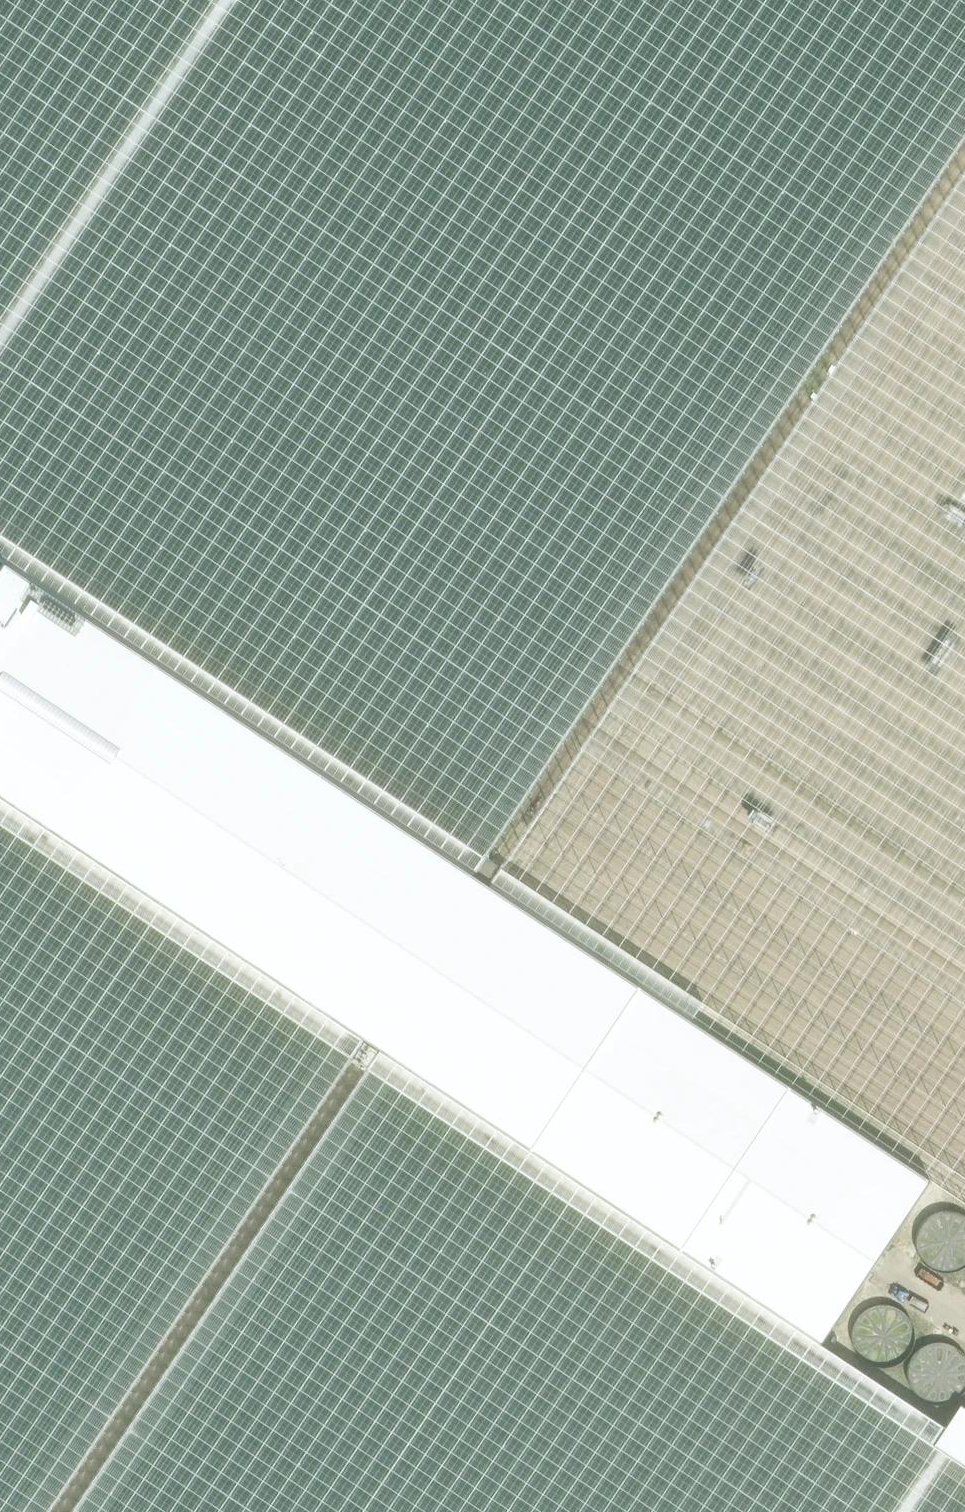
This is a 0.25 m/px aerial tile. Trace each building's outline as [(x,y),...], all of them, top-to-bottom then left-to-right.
[(34,562),(735,1030),(883,1129),(964,1183),(964,176),(832,376),(512,857),(495,845),(964,140),(964,0),(0,0),(0,539),(34,562)] [(798,1334),(906,1171),(0,566),(0,802),(798,1334)] [(352,1062),(0,827),(0,1511),(52,1511),(352,1062)] [(76,1511),(964,1511),(964,1471),(369,1073),(76,1511)] [(934,1450),(964,1470),(964,1413),(961,1410),(934,1450)]
